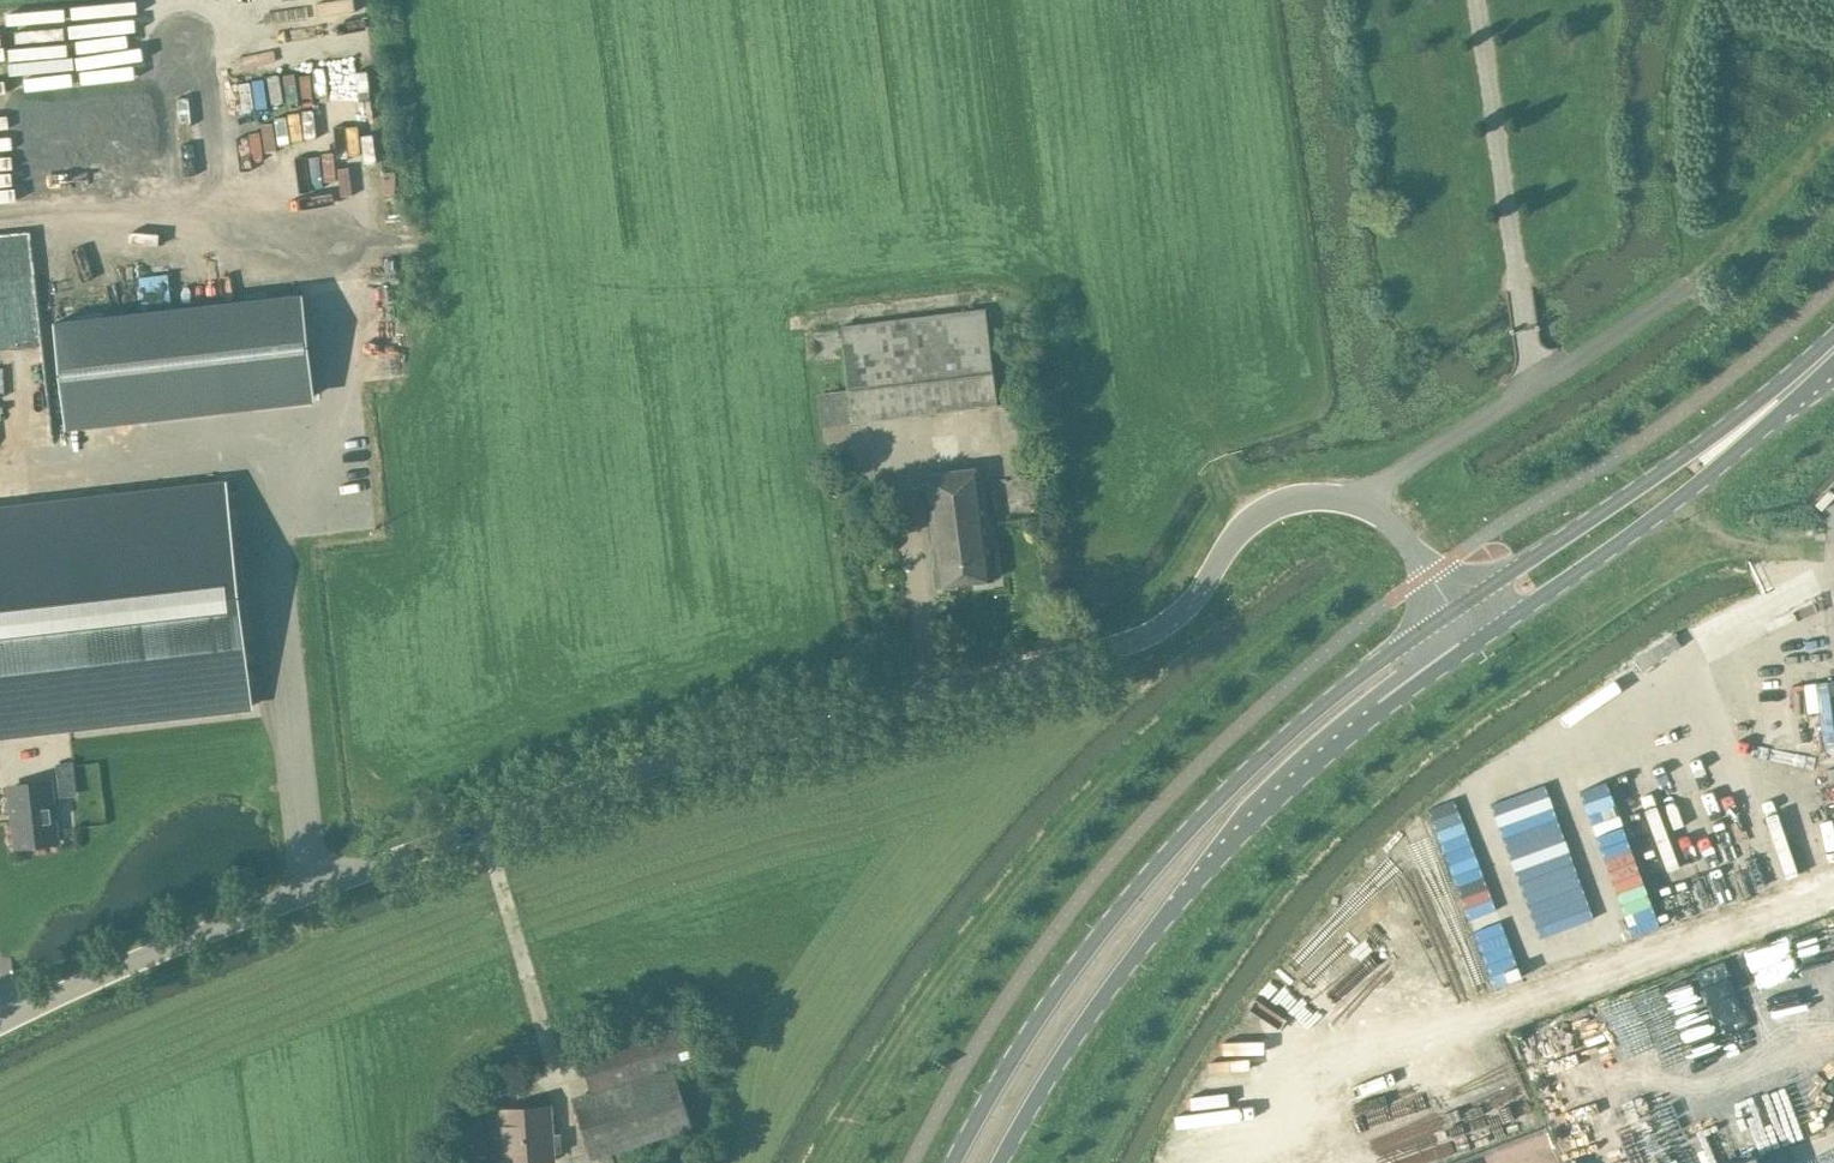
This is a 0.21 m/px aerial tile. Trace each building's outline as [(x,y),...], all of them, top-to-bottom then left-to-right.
[(27,100),(28,151),(46,151),(44,100),(27,100)] [(23,102),(11,103),(13,123),(26,121),(23,102)] [(82,162),(53,163),(54,191),(83,189),(82,162)] [(0,239),(0,451),(55,447),(41,237),(0,239)] [(72,418),(313,397),(304,296),(63,317),(72,418)] [(822,426),(853,423),(998,405),(986,308),(841,326),(849,390),(819,393),(822,426)] [(987,585),(989,580),(993,580),(991,564),(997,559),(995,542),(988,539),(981,483),(925,490),(937,586),(942,586),(946,591),(958,590),(959,584),(972,582),(975,587),(987,585)] [(0,510),(0,735),(238,708),(216,485),(0,510)] [(1806,609),(1759,631),(1715,652),(1729,754),(1824,741),(1808,625),(1806,609)] [(1833,788),(1832,767),(1816,768),(1816,776),(1794,777),(1795,790),(1833,788)] [(50,783),(10,787),(17,847),(57,843),(50,783)] [(1542,783),(1488,800),(1531,939),(1552,933),(1554,941),(1576,935),(1572,922),(1583,918),(1542,783)] [(1782,809),(1744,825),(1770,887),(1808,871),(1782,809)] [(1438,820),(1486,986),(1514,978),(1467,812),(1438,820)] [(1664,869),(1634,878),(1628,859),(1605,866),(1624,932),(1702,910),(1693,880),(1669,886),(1664,869)] [(1755,1155),(1687,976),(1537,1033),(1587,1162),(1758,1162),(1755,1155)] [(580,1056),(592,1091),(572,1097),(592,1161),(693,1128),(673,1066),(700,1058),(688,1023),(580,1056)] [(521,1162),(522,1162),(539,1162),(541,1161),(554,1160),(554,1153),(562,1153),(561,1133),(553,1134),(551,1107),(500,1111),(504,1162),(516,1162),(521,1162)]
